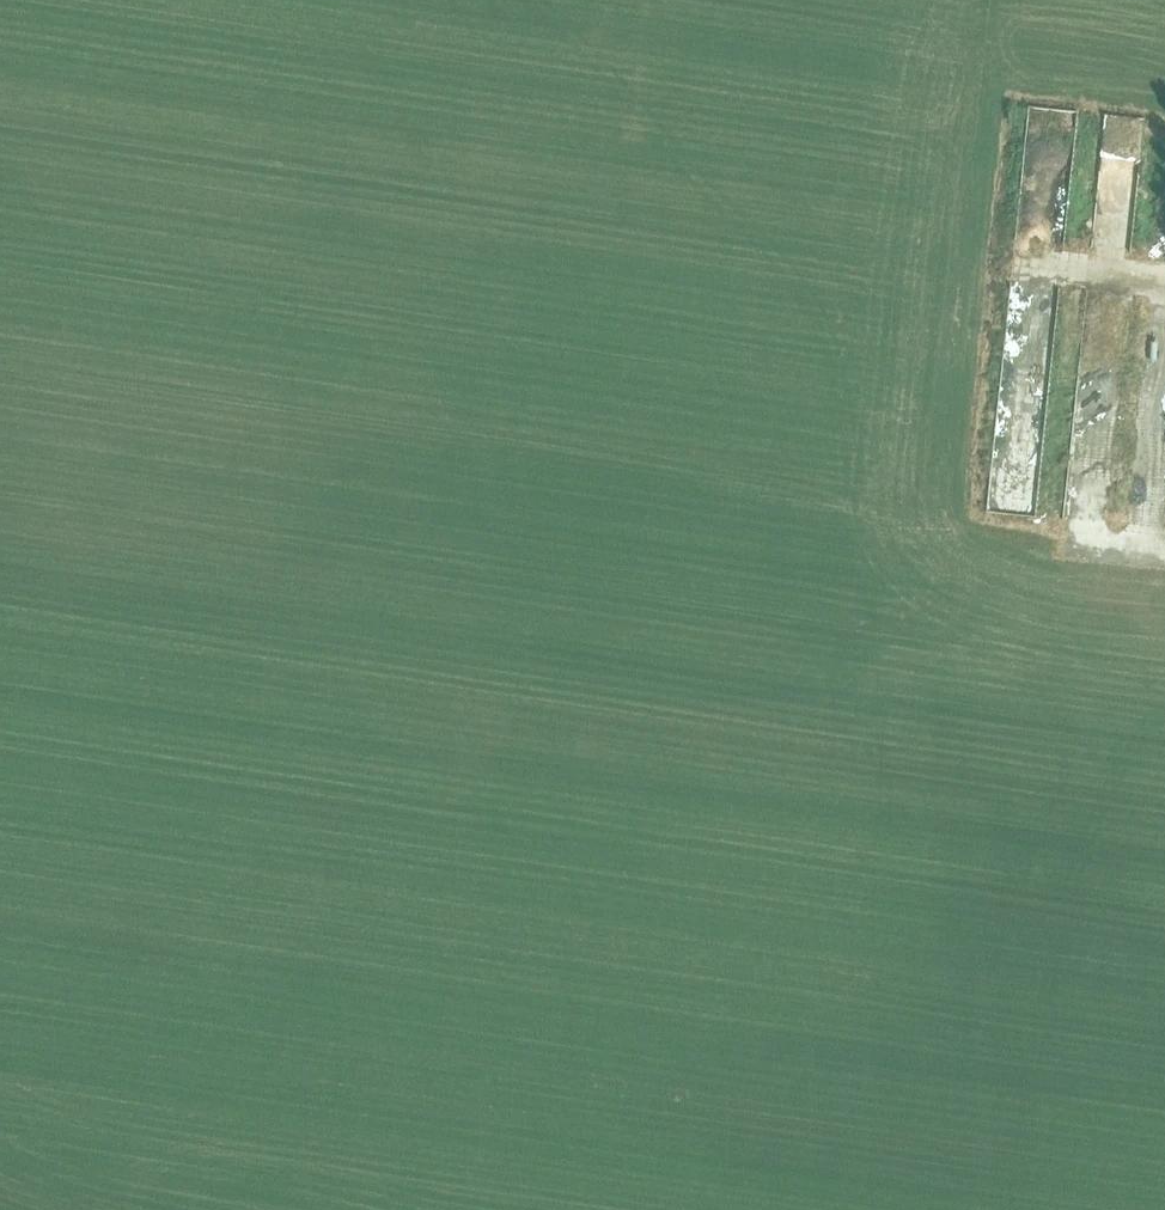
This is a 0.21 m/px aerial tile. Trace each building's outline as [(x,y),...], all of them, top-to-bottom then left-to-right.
[(1126,227),(1128,193),(1102,191),(1099,226),(1126,227)] [(1004,344),(1002,377),(1035,378),(1037,345),(1004,344)]
